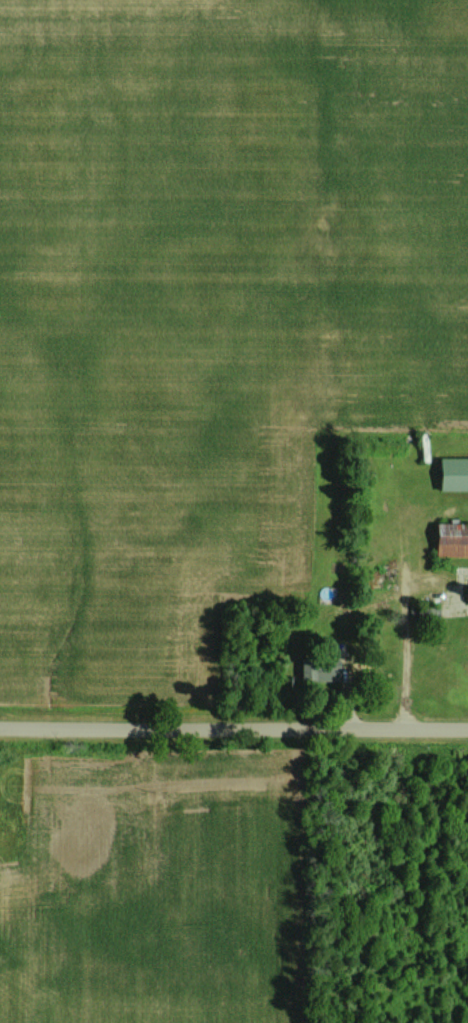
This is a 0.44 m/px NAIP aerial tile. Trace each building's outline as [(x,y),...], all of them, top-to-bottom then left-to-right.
[(436,555),(467,555),(467,522),(436,522),(436,555)] [(440,606),(419,607),(419,616),(441,616),(440,606)] [(340,657),(301,657),(301,679),(340,679),(340,657)]
